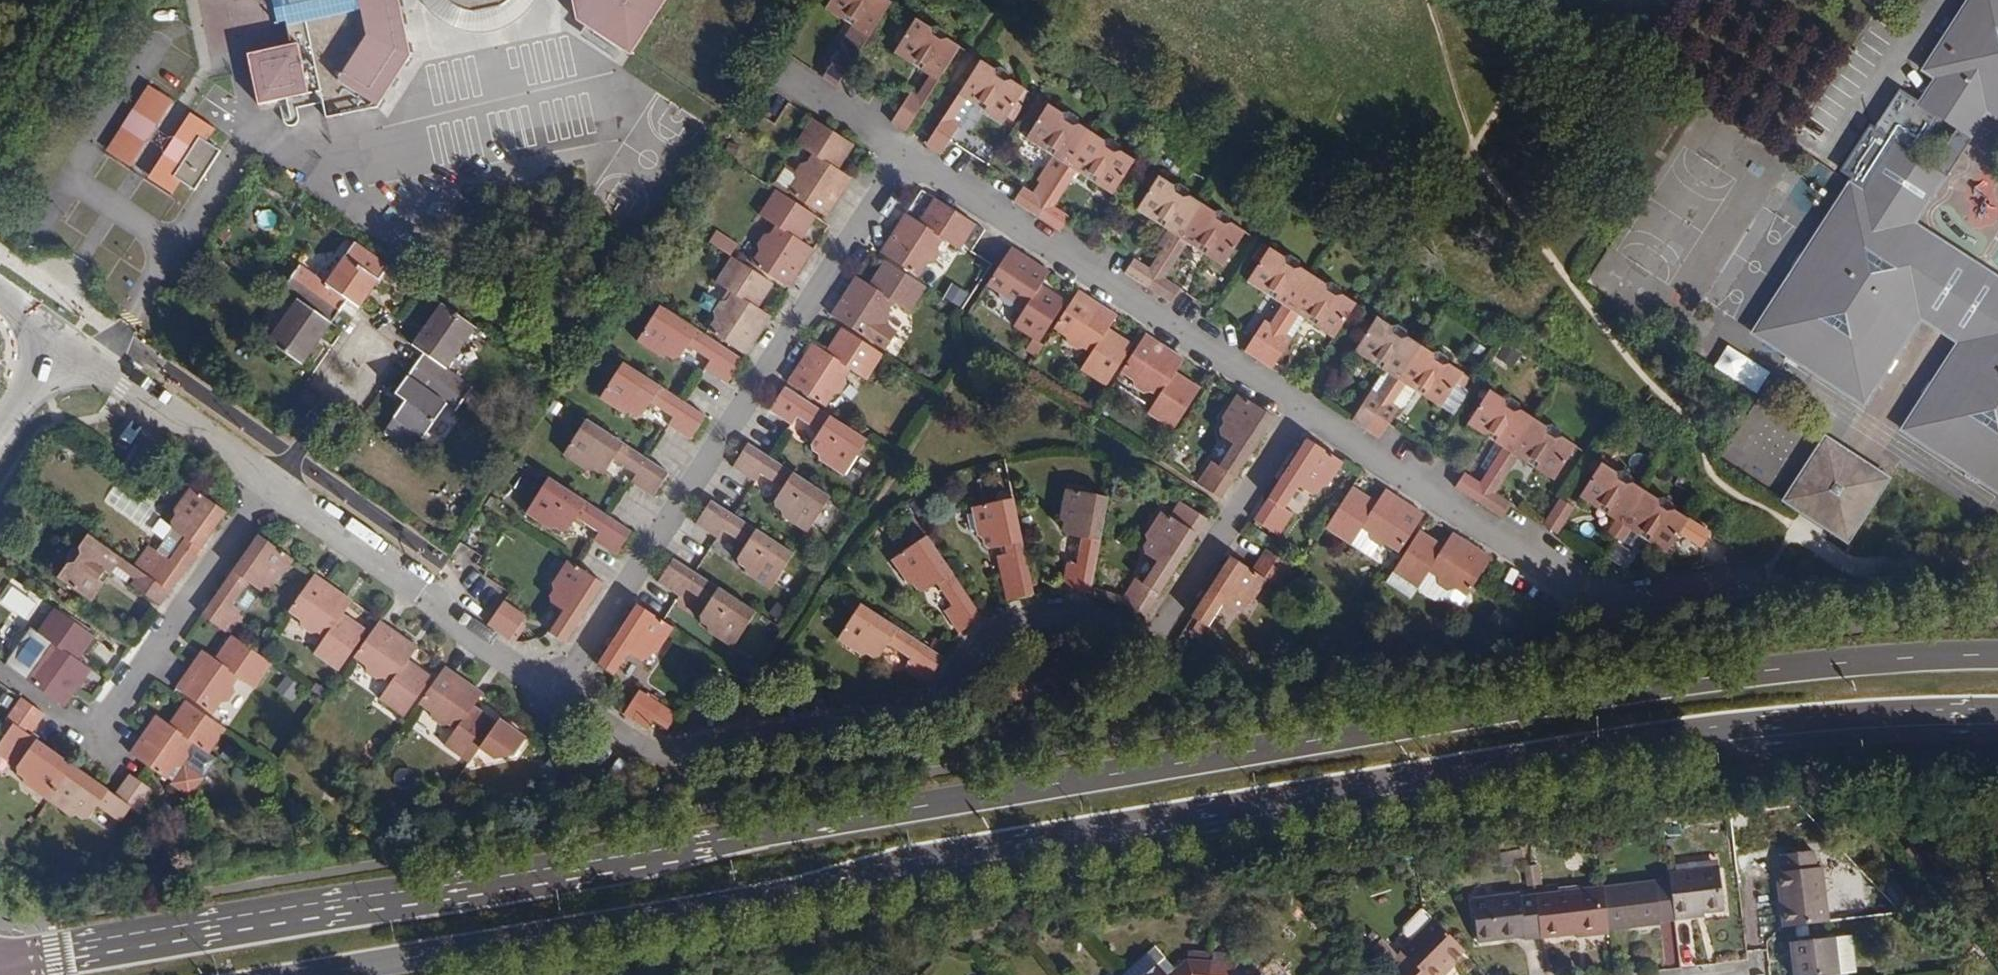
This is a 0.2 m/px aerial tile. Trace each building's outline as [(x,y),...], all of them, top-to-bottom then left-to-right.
[(292,21),(297,44),(261,52),(256,58),(266,103),(294,97),(323,91),(326,102),(329,102),(333,118),(385,107),(417,56),(405,0),(287,0),(292,21)] [(287,0),(277,0),(282,23),(292,21),(287,0)] [(440,8),(449,17),(463,24),(476,28),(491,28),(505,25),(516,18),(526,9),(533,0),(435,0),(440,8)] [(579,19),(624,48),(655,0),(575,0),(579,19)] [(633,54),(667,0),(655,0),(624,48),(633,54)] [(881,0),(833,0),(824,14),(866,41),(889,5),(881,0)] [(1992,8),(1979,0),(1972,0),(1935,57),(1948,66),(1940,78),(1922,106),(1903,93),(1879,131),(1898,143),(1843,229),(1830,221),(1808,254),(1805,252),(1797,265),(1801,267),(1759,330),(1792,352),(1790,355),(1803,363),(1805,360),(1838,381),(1868,401),(1890,367),(1894,369),(1902,357),(1898,355),(1925,314),(1960,338),(1934,378),(1930,376),(1923,388),(1927,391),(1905,424),(1967,465),(1966,470),(1978,477),(1980,473),(1997,485),(1997,274),(1917,222),(1988,110),(1997,116),(1997,0),(1992,8)] [(954,49),(914,22),(891,58),(923,78),(933,84),(954,49)] [(854,60),(866,41),(858,36),(845,54),(854,60)] [(845,54),(841,51),(822,82),(835,90),(854,60),(845,54)] [(1023,92),(979,64),(925,148),(939,157),(970,108),(1000,127),(1023,92)] [(923,78),(910,97),(921,104),(933,84),(923,78)] [(132,168),(174,102),(149,86),(107,152),(132,168)] [(294,97),(296,109),(326,102),(323,91),(294,97)] [(921,104),(910,97),(891,126),(903,134),(921,104)] [(1037,220),(1054,194),(1068,171),(1091,135),(1049,108),(1025,144),(1055,163),(1033,199),(1023,193),(1014,205),(1037,220)] [(839,172),(853,149),(810,121),(796,145),(812,155),(800,173),(785,164),(773,184),(826,217),(850,179),(839,172)] [(209,131),(203,127),(178,166),(184,170),(200,180),(225,141),(209,131)] [(1135,164),(1091,135),(1068,171),(1076,176),(1111,199),(1135,164)] [(1054,194),(1062,198),(1076,176),(1068,171),(1054,194)] [(1179,242),(1201,206),(1158,178),(1135,214),(1166,234),(1159,235),(1154,243),(1156,250),(1160,253),(1169,258),(1179,242)] [(815,220),(774,194),(759,217),(774,227),(768,236),(762,237),(757,245),(757,253),(750,265),(788,289),(812,252),(800,244),(815,220)] [(1062,198),(1054,194),(1037,220),(1060,235),(1069,222),(1053,212),(1062,198)] [(976,228),(934,201),(919,224),(906,216),(882,254),(921,279),(929,265),(935,264),(941,254),(939,249),(945,241),(960,251),(976,228)] [(1201,206),(1179,242),(1186,247),(1221,270),(1245,234),(1201,206)] [(719,231),(711,243),(731,257),(739,245),(719,231)] [(290,274),(339,307),(346,297),(359,305),(388,263),(353,239),(325,280),(298,263),(290,274)] [(1179,242),(1169,258),(1164,265),(1172,269),(1186,247),(1179,242)] [(1049,275),(1010,250),(985,289),(999,297),(1001,303),(1010,309),(1014,307),(1024,313),(1014,330),(1037,344),(1064,302),(1042,288),(1049,275)] [(1288,313),(1311,276),(1269,250),(1247,287),(1281,309),(1288,313)] [(1164,265),(1169,258),(1160,253),(1156,260),(1164,265)] [(1148,291),(1164,265),(1156,260),(1147,273),(1133,263),(1125,277),(1148,291)] [(772,288),(731,261),(716,284),(731,294),(726,303),(719,304),(714,313),(715,320),(707,332),(745,357),(769,318),(758,311),(772,288)] [(926,292),(883,264),(868,287),(856,279),(831,317),(885,352),(897,334),(885,327),(890,320),(888,313),(894,304),(911,315),(926,292)] [(1164,265),(1148,291),(1171,306),(1179,293),(1164,283),(1172,269),(1164,265)] [(339,307),(290,274),(282,287),(295,296),(266,339),(301,362),(339,307)] [(1288,313),(1277,332),(1258,362),(1272,371),(1303,323),(1332,342),(1355,305),(1311,276),(1288,313)] [(1081,374),(1104,388),(1132,345),(1109,331),(1116,318),(1078,294),(1053,332),(1065,340),(1068,347),(1078,352),(1082,351),(1091,357),(1081,374)] [(424,352),(417,362),(466,395),(473,384),(450,367),(479,326),(441,300),(411,343),(424,352)] [(1281,309),(1270,328),(1277,332),(1288,313),(1281,309)] [(741,362),(661,310),(639,345),(661,360),(666,358),(675,363),(680,362),(687,350),(709,364),(705,372),(726,386),(741,362)] [(1352,423),(1365,431),(1420,348),(1375,320),(1353,355),(1384,376),(1352,423)] [(1258,362),(1277,332),(1270,328),(1264,324),(1246,354),(1258,362)] [(882,359),(840,332),(825,355),(812,347),(788,384),(827,409),(835,397),(841,395),(847,387),(845,381),(851,372),(867,382),(882,359)] [(1182,361),(1144,336),(1120,374),(1131,381),(1135,390),(1144,395),(1150,394),(1158,399),(1147,416),(1171,431),(1197,388),(1175,374),(1182,361)] [(1420,348),(1365,431),(1380,440),(1410,392),(1440,411),(1463,376),(1420,348)] [(457,408),(466,395),(417,362),(397,392),(407,399),(386,432),(415,452),(433,425),(448,402),(457,408)] [(704,420),(624,368),(601,403),(624,419),(630,417),(638,422),(643,420),(650,408),(672,422),(668,429),(689,443),(704,420)] [(866,443),(784,390),(769,413),(791,427),(796,421),(818,435),(809,448),(811,452),(817,455),(819,463),(843,477),(866,443)] [(1508,454),(1530,420),(1486,392),(1465,427),(1502,450),(1508,454)] [(1273,419),(1237,396),(1237,401),(1222,423),(1224,427),(1222,430),(1219,436),(1220,440),(1232,448),(1218,469),(1213,466),(1199,487),(1220,501),(1273,419)] [(1813,435),(1749,406),(1729,451),(1792,480),(1813,435)] [(1574,448),(1530,420),(1508,454),(1516,459),(1553,483),(1574,448)] [(668,476),(587,424),(565,459),(589,474),(595,472),(602,478),(606,476),(614,464),(636,478),(631,486),(653,499),(668,476)] [(1787,494),(1850,534),(1887,474),(1826,433),(1787,494)] [(1343,464),(1306,440),(1254,521),(1277,536),(1291,514),(1284,510),(1298,488),(1311,496),(1317,495),(1321,488),(1328,487),(1343,464)] [(829,501),(747,448),(732,471),(754,485),(759,478),(781,493),(772,505),(774,511),(779,514),(781,520),(806,535),(829,501)] [(1493,477),(1508,454),(1502,450),(1486,473),(1493,477)] [(1516,459),(1508,454),(1493,477),(1500,482),(1516,459)] [(1612,522),(1619,527),(1642,491),(1600,464),(1577,499),(1612,522)] [(1454,488),(1477,503),(1493,477),(1486,473),(1479,486),(1462,475),(1454,488)] [(1493,477),(1477,503),(1500,518),(1508,505),(1493,495),(1500,482),(1493,477)] [(631,533),(551,482),(528,517),(550,531),(557,530),(565,536),(570,533),(577,523),(599,536),(595,544),(616,557),(631,533)] [(1376,503),(1351,488),(1324,530),(1348,545),(1359,529),(1368,534),(1369,540),(1377,545),(1384,544),(1396,553),(1421,514),(1384,491),(1376,503)] [(148,547),(134,567),(170,592),(225,514),(191,490),(175,514),(176,520),(171,527),(174,532),(157,554),(148,547)] [(1685,519),(1642,491),(1619,527),(1627,532),(1663,555),(1676,532),(1699,547),(1708,534),(1685,519)] [(1106,502),(1067,495),(1061,522),(1065,527),(1063,535),(1068,540),(1081,542),(1076,568),(1068,566),(1064,590),(1091,595),(1106,502)] [(1573,508),(1558,499),(1541,525),(1557,535),(1573,508)] [(792,556),(711,504),(696,527),(718,540),(722,534),(745,548),(736,562),(736,565),(743,569),(745,575),(769,591),(792,556)] [(1034,596),(1012,504),(973,513),(979,540),(984,543),(986,551),(992,554),(1005,550),(1010,576),(1003,578),(1008,602),(1034,596)] [(1196,538),(1162,516),(1147,539),(1148,544),(1142,554),(1145,559),(1158,566),(1143,587),(1136,583),(1123,603),(1145,617),(1196,538)] [(1611,540),(1619,527),(1612,522),(1604,536),(1611,540)] [(1619,527),(1611,540),(1619,545),(1627,532),(1619,527)] [(1444,546),(1419,531),(1392,573),(1417,589),(1427,572),(1434,576),(1436,584),(1445,588),(1450,587),(1464,595),(1489,558),(1452,534),(1444,546)] [(162,605),(170,592),(134,567),(91,537),(83,549),(74,551),(70,557),(71,566),(61,579),(93,602),(118,566),(143,584),(139,590),(162,605)] [(293,562),(258,537),(204,615),(227,632),(242,610),(234,606),(250,584),(261,592),(267,592),(271,587),(277,585),(293,562)] [(982,619),(928,542),(894,566),(911,588),(916,589),(921,597),(925,597),(937,588),(953,609),(945,615),(960,634),(966,630),(982,619)] [(1289,566),(1266,552),(1252,573),(1230,559),(1192,618),(1207,628),(1221,607),(1233,615),(1241,613),(1245,607),(1251,606),(1267,583),(1275,588),(1289,566)] [(755,614),(674,562),(659,584),(681,598),(685,591),(706,605),(699,617),(700,623),(706,627),(708,633),(731,648),(755,614)] [(598,583),(569,565),(555,586),(555,594),(552,601),(552,606),(563,613),(549,634),(564,645),(604,587),(598,583)] [(351,602),(315,577),(288,615),(301,624),(302,629),(312,635),(318,634),(326,639),(315,656),(338,671),(366,630),(344,614),(351,602)] [(26,624),(39,604),(7,583),(0,594),(0,607),(26,624)] [(526,618),(503,604),(496,616),(489,626),(511,641),(526,618)] [(642,611),(636,607),(598,668),(614,678),(630,655),(641,662),(647,660),(650,655),(656,654),(671,630),(642,611)] [(96,639),(55,609),(39,632),(55,644),(50,653),(43,653),(37,661),(38,669),(29,681),(58,701),(66,707),(92,670),(80,662),(96,639)] [(945,660),(865,609),(842,645),(865,660),(870,657),(878,663),(884,661),(891,649),(913,663),(909,670),(929,682),(945,660)] [(400,636),(380,622),(354,659),(366,668),(368,673),(376,679),(382,678),(391,685),(380,700),(403,716),(431,675),(409,660),(417,647),(400,636)] [(260,655),(233,636),(218,659),(205,650),(180,687),(216,713),(225,700),(232,699),(238,690),(237,683),(242,676),(258,687),(274,664),(260,655)] [(483,693),(446,667),(420,704),(431,712),(434,720),(442,724),(449,724),(457,730),(446,746),(469,761),(497,720),(475,706),(483,693)] [(277,693),(292,701),(300,685),(285,677),(277,693)] [(654,720),(663,705),(641,692),(626,715),(647,729),(654,720)] [(51,800),(75,765),(33,736),(49,714),(27,698),(11,721),(18,726),(0,752),(0,757),(25,774),(26,777),(30,780),(31,787),(51,800)] [(228,730),(187,701),(171,726),(158,717),(143,738),(132,753),(149,765),(170,780),(179,767),(185,765),(192,757),(190,752),(196,743),(211,754),(228,730)] [(663,705),(654,720),(667,729),(676,714),(663,705)] [(116,794),(75,765),(51,800),(71,815),(78,813),(82,816),(90,816),(98,804),(122,820),(132,805),(139,810),(154,787),(141,778),(132,772),(116,794)] [(1817,868),(1815,853),(1784,856),(1786,872),(1779,873),(1781,893),(1787,892),(1790,907),(1783,908),(1786,927),(1830,922),(1824,868),(1817,868)] [(1671,875),(1671,879),(1676,920),(1692,918),(1692,916),(1692,914),(1705,913),(1727,910),(1721,868),(1671,875)] [(1641,925),(1676,920),(1671,879),(1605,887),(1610,930),(1631,927),(1630,923),(1640,922),(1641,925)] [(1598,888),(1603,929),(1576,933),(1577,937),(1610,933),(1610,930),(1605,887),(1598,888)] [(1598,888),(1538,896),(1543,937),(1576,933),(1603,929),(1598,888)] [(1783,908),(1790,907),(1787,892),(1781,893),(1783,908)] [(1543,937),(1538,896),(1523,897),(1523,894),(1475,900),(1480,941),(1515,938),(1515,934),(1527,933),(1528,939),(1543,937)] [(1436,919),(1404,948),(1412,956),(1392,973),(1395,974),(1445,974),(1448,973),(1448,968),(1466,951),(1436,919)] [(1861,974),(1856,937),(1838,939),(1799,944),(1802,958),(1797,959),(1799,974),(1852,974),(1861,974)] [(1155,968),(1164,960),(1152,947),(1121,974),(1162,974),(1155,968)] [(1215,963),(1183,962),(1169,974),(1214,974),(1215,963)] [(1215,963),(1214,974),(1249,974),(1238,964),(1215,963)]
